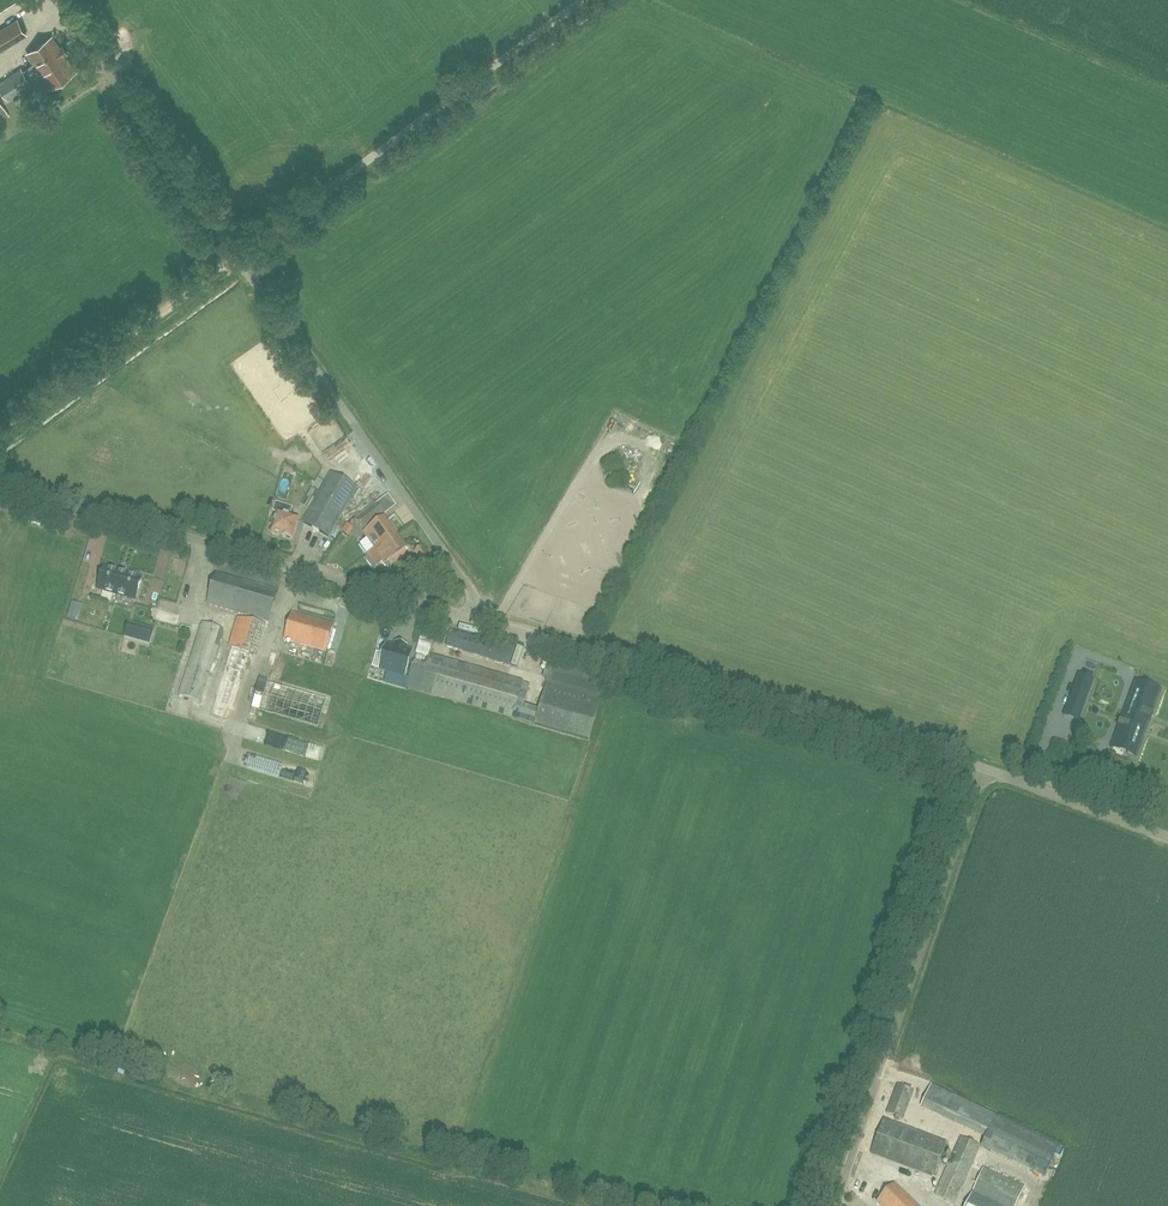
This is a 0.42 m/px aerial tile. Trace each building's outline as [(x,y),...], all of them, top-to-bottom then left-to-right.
[(17,21),(0,32),(0,51),(26,35),(17,21)] [(28,54),(40,72),(51,89),(76,72),(52,38),(28,54)] [(22,69),(0,84),(0,88),(9,100),(32,84),(22,69)] [(329,537),(357,488),(331,473),(303,522),(329,537)] [(375,499),(365,506),(368,510),(378,503),(375,499)] [(293,540),(299,519),(290,516),(292,507),(276,502),(273,511),(277,512),(275,518),(272,518),(270,525),(273,526),(271,533),(293,540)] [(375,549),(396,535),(385,519),(368,531),(366,529),(386,515),(377,504),(356,519),(366,532),(364,533),(375,549)] [(391,560),(406,550),(396,535),(375,549),(386,564),(391,560)] [(424,568),(433,562),(422,546),(413,552),(424,568)] [(98,590),(117,595),(135,601),(142,579),(139,578),(140,574),(129,570),(128,575),(104,568),(98,590)] [(269,622),(278,591),(216,573),(207,604),(269,622)] [(146,582),(154,584),(152,592),(161,594),(165,579),(148,575),(146,582)] [(325,652),(333,625),(293,613),(285,640),(325,652)] [(238,618),(217,713),(236,717),(257,622),(238,618)] [(129,621),(125,636),(150,643),(154,629),(129,621)] [(263,650),(268,625),(256,623),(252,648),(263,650)] [(201,702),(223,631),(202,624),(180,695),(201,702)] [(436,634),(423,629),(419,642),(432,646),(436,634)] [(495,662),(501,663),(507,662),(511,658),(513,652),(511,646),(507,642),(501,640),(495,642),(494,643),(451,630),(447,642),(491,656),(491,658),(495,662)] [(376,652),(372,667),(405,677),(412,651),(404,649),(396,647),(386,644),(383,654),(376,652)] [(406,687),(433,694),(512,717),(512,718),(589,740),(601,700),(548,684),(540,713),(515,706),(521,684),(442,662),(440,669),(413,661),(406,687)] [(1086,681),(1110,690),(1114,679),(1090,670),(1086,681)] [(323,727),(330,699),(270,683),(267,696),(258,693),(254,709),(323,727)] [(1089,689),(1075,684),(1067,706),(1081,712),(1089,689)] [(1144,730),(1142,729),(1146,719),(1150,720),(1151,721),(1153,714),(1152,714),(1151,714),(1159,691),(1150,688),(1150,687),(1148,687),(1146,691),(1135,687),(1122,722),(1120,721),(1117,727),(1118,727),(1120,728),(1115,740),(1126,744),(1124,751),(1135,755),(1144,730)] [(319,756),(320,746),(294,744),(294,754),(319,756)] [(305,769),(302,776),(314,781),(317,773),(305,769)] [(903,1119),(914,1091),(898,1085),(887,1113),(903,1119)] [(871,1153),(936,1178),(949,1143),(884,1119),(871,1153)] [(935,1195),(954,1204),(979,1146),(972,1142),(973,1140),(969,1138),(968,1141),(960,1137),(935,1195)] [(1019,1200),(1025,1186),(984,1168),(978,1182),(973,1192),(966,1205),(1016,1205),(1019,1200)] [(895,1184),(877,1201),(882,1205),(917,1205),(895,1184)]
